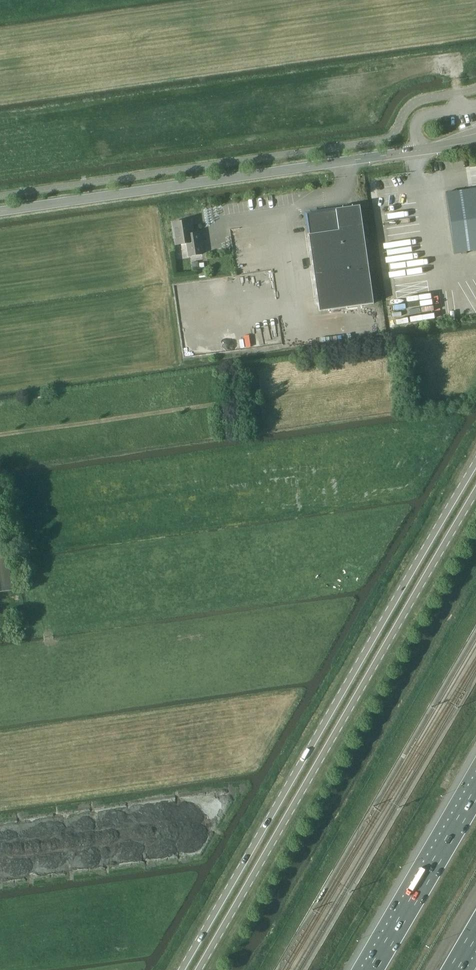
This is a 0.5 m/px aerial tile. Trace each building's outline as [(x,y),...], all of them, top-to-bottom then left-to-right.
[(446,192),(455,253),(475,250),(475,188),(446,192)] [(319,311),(374,303),(360,205),(335,208),(335,209),(307,214),(309,234),(308,234),(319,311)] [(189,248),(190,256),(203,254),(200,233),(194,234),(192,220),(174,223),(177,245),(190,243),(191,248),(189,248)] [(13,590),(8,550),(0,551),(0,592),(13,590)]
